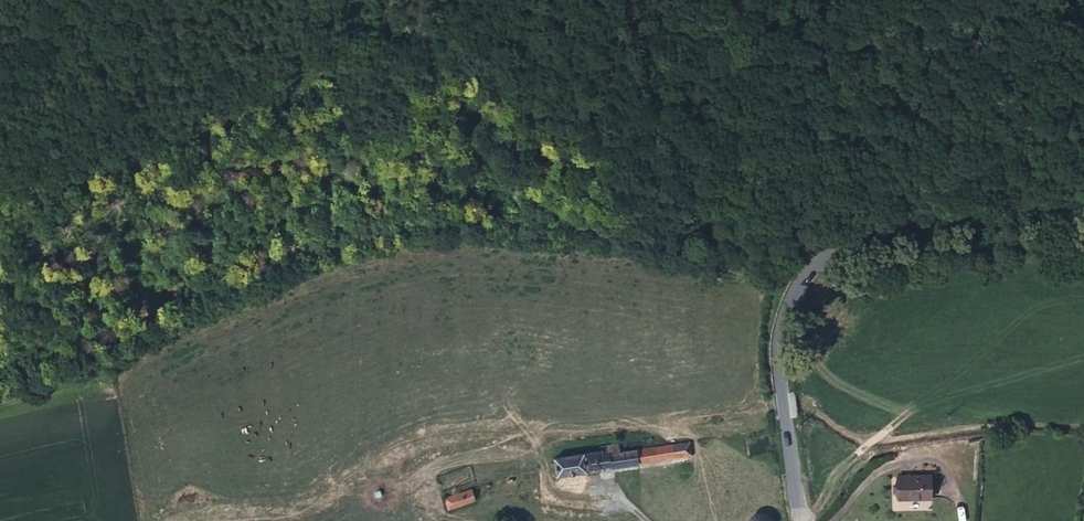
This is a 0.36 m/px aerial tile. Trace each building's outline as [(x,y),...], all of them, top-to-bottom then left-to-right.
[(626,456),(624,449),(607,451),(607,454),(562,460),(565,480),(701,461),(699,446),(645,453),(626,456)] [(644,446),(624,449),(626,456),(645,453),(644,446)] [(931,479),(901,480),(902,504),(932,503),(931,479)] [(479,492),(464,496),(468,512),(483,508),(479,492)] [(468,512),(464,496),(451,499),(456,515),(468,512)]
